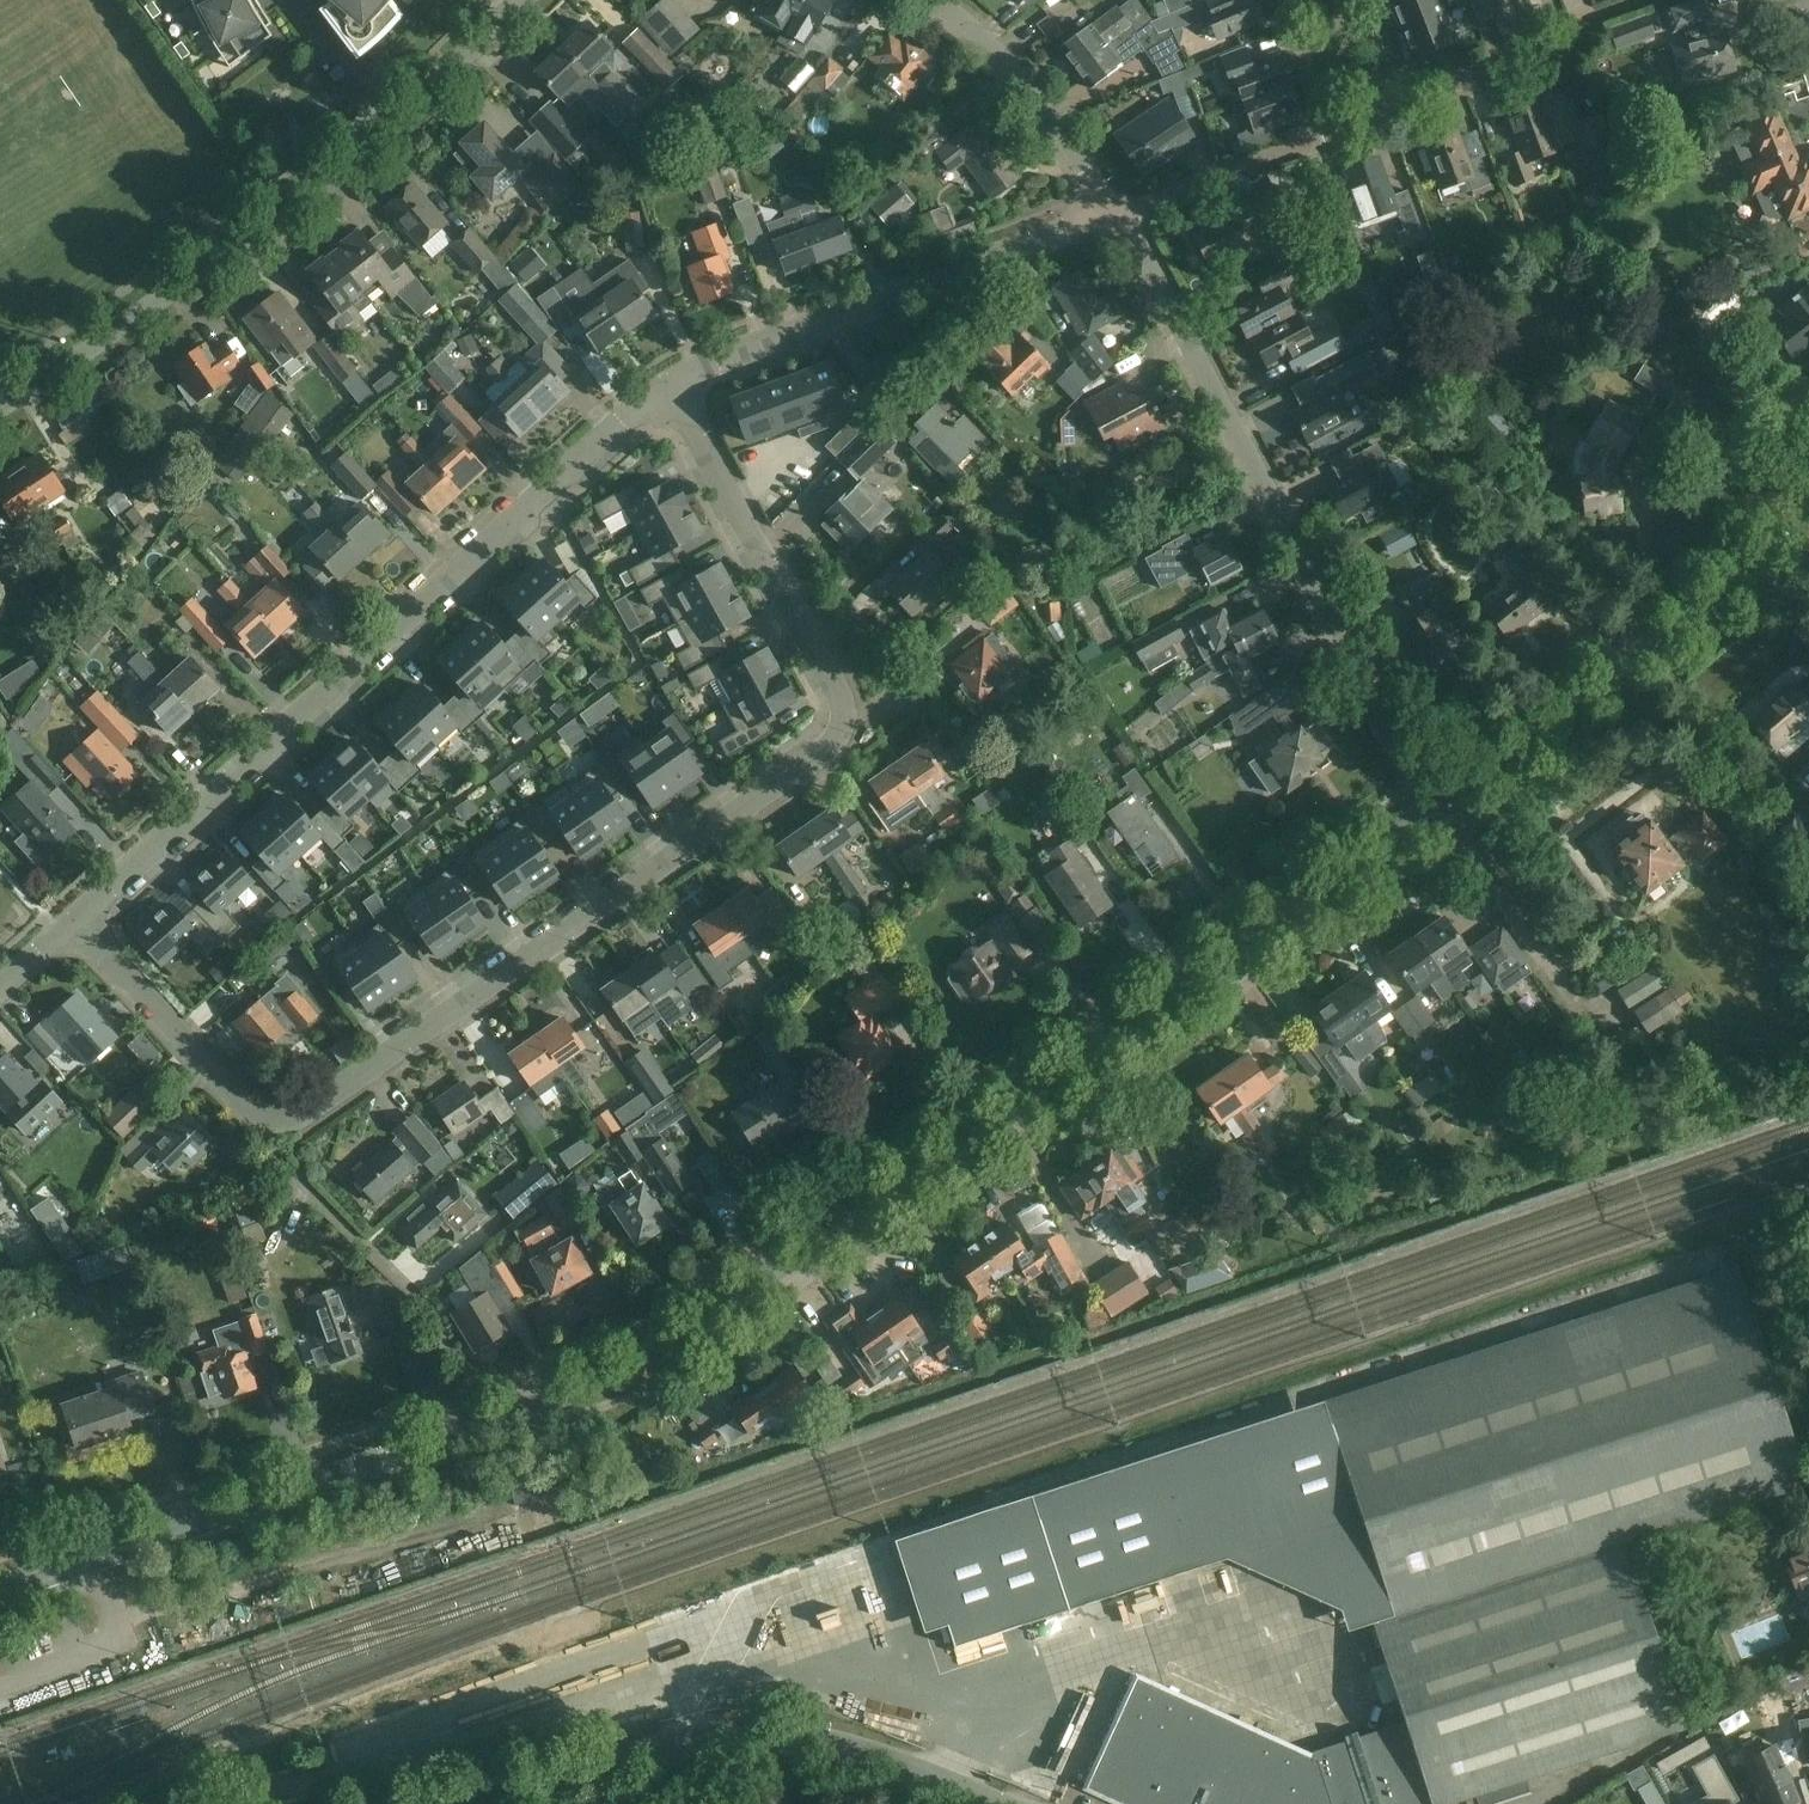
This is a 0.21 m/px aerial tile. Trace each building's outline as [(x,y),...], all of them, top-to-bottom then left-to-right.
[(204,30),(257,1),(256,0),(190,0),(192,3),(198,16),(204,30)] [(398,16),(389,4),(392,0),(326,0),(331,6),(324,12),(357,55),(379,37),(398,16)] [(637,22),(669,58),(700,30),(674,0),(662,0),(637,22)] [(791,21),(790,20),(800,2),(802,0),(757,0),(749,11),(783,32),(784,31),(791,21)] [(833,0),(802,0),(800,2),(790,20),(791,21),(784,31),(806,45),(813,34),(814,35),(835,1),(833,0)] [(1118,6),(1061,48),(1076,69),(1119,38),(1122,42),(1137,32),(1150,22),(1134,0),(1127,0),(1118,6)] [(1150,22),(1158,33),(1170,29),(1172,32),(1192,23),(1193,25),(1210,25),(1217,40),(1261,21),(1252,0),(1238,0),(1228,4),(1226,0),(1203,0),(1192,5),(1168,15),(1150,22)] [(1168,15),(1192,5),(1190,0),(1162,0),(1168,15)] [(1401,29),(1445,13),(1440,0),(1391,0),(1390,0),(1391,4),(1388,8),(1391,18),(1397,19),(1401,29)] [(1481,24),(1496,19),(1489,0),(1472,0),(1481,24)] [(1705,18),(1712,15),(1707,0),(1687,0),(1667,7),(1675,29),(1684,25),(1688,38),(1670,44),(1681,85),(1737,69),(1725,28),(1710,32),(1705,18)] [(153,19),(161,14),(153,1),(144,7),(153,19)] [(231,47),(239,60),(271,36),(266,28),(271,24),(263,13),(257,1),(204,30),(216,49),(220,56),(231,47)] [(1157,19),(1167,14),(1162,1),(1152,6),(1157,19)] [(1456,42),(1445,13),(1401,29),(1405,40),(1402,45),(1406,54),(1411,55),(1412,58),(1456,42)] [(1648,14),(1636,19),(1611,28),(1618,49),(1655,35),(1648,14)] [(590,25),(563,49),(601,90),(615,78),(601,63),(614,51),(590,25)] [(1090,89),(1133,58),(1140,53),(1146,54),(1154,65),(1179,51),(1170,31),(1159,36),(1151,26),(1139,35),(1137,32),(1122,42),(1119,38),(1076,69),(1090,89)] [(637,30),(622,42),(668,93),(682,80),(637,30)] [(889,105),(897,94),(903,99),(919,80),(926,86),(939,71),(931,64),(933,62),(905,39),(900,45),(888,35),(870,58),(883,68),(876,76),(880,80),(872,92),(889,105)] [(190,54),(182,42),(173,48),(182,60),(190,54)] [(539,71),(536,73),(567,107),(580,95),(585,101),(588,98),(596,107),(607,97),(601,90),(563,49),(550,60),(546,56),(535,66),(539,71)] [(1244,51),(1221,60),(1213,63),(1218,76),(1226,73),(1232,90),(1238,87),(1243,103),(1289,85),(1278,55),(1249,66),(1244,51)] [(829,58),(812,78),(826,90),(843,70),(829,58)] [(813,71),(799,59),(780,80),(794,93),(813,71)] [(1190,95),(1181,72),(1159,81),(1164,95),(1173,91),(1176,100),(1190,95)] [(1243,103),(1249,119),(1241,122),(1245,132),(1236,136),(1242,153),(1273,141),(1268,128),(1300,116),(1289,85),(1243,103)] [(1534,102),(1535,107),(1537,106),(1552,149),(1554,148),(1574,141),(1584,166),(1615,154),(1599,113),(1578,121),(1566,90),(1534,102)] [(1169,102),(1116,136),(1139,172),(1165,155),(1167,160),(1195,142),(1169,102)] [(565,156),(582,141),(549,105),(532,121),(565,156)] [(1505,118),(1518,153),(1502,159),(1513,188),(1535,180),(1529,162),(1555,153),(1554,148),(1552,149),(1537,106),(1535,107),(1505,118)] [(1628,109),(1607,116),(1617,141),(1637,133),(1628,109)] [(1808,206),(1808,161),(1798,166),(1774,111),(1747,123),(1749,125),(1726,135),(1758,206),(1780,197),(1788,215),(1808,206)] [(983,119),(961,136),(949,121),(912,148),(924,164),(938,154),(950,171),(964,160),(992,198),(1018,179),(991,141),(996,137),(983,119)] [(462,144),(463,146),(451,156),(470,177),(468,178),(491,204),(527,172),(484,124),(462,144)] [(1483,158),(1467,163),(1455,130),(1424,142),(1441,189),(1469,179),(1474,192),(1493,185),(1483,158)] [(726,133),(723,137),(711,149),(736,173),(751,156),(726,133)] [(687,153),(704,198),(724,191),(707,146),(687,153)] [(578,188),(556,156),(523,179),(546,211),(578,188)] [(1407,191),(1389,197),(1375,160),(1341,173),(1354,204),(1353,205),(1361,224),(1394,211),(1402,231),(1406,240),(1423,234),(1407,191)] [(413,183),(386,206),(420,246),(447,223),(413,183)] [(917,200),(902,183),(872,209),(888,226),(917,200)] [(1251,235),(1276,222),(1292,213),(1279,188),(1238,210),(1239,212),(1193,236),(1209,266),(1255,242),(1251,235)] [(509,215),(525,220),(532,198),(516,193),(509,215)] [(811,195),(794,201),(800,216),(816,210),(811,195)] [(786,221),(800,216),(794,201),(780,206),(786,221)] [(816,210),(800,216),(817,262),(849,250),(836,216),(820,221),(816,210)] [(764,239),(755,215),(739,221),(748,245),(764,239)] [(817,262),(800,216),(786,221),(790,232),(772,239),(773,241),(761,246),(773,278),(817,262)] [(645,250),(641,222),(622,224),(626,252),(645,250)] [(1543,222),(1520,231),(1524,243),(1548,234),(1543,222)] [(691,233),(702,264),(689,268),(702,304),(732,293),(725,276),(729,274),(724,260),(731,257),(718,223),(691,233)] [(476,275),(481,271),(496,259),(469,229),(450,246),(476,275)] [(343,247),(333,255),(362,293),(378,280),(392,298),(398,294),(414,310),(429,299),(392,250),(378,261),(357,233),(342,245),(343,247)] [(525,283),(545,266),(529,248),(509,265),(525,283)] [(1249,342),(1254,339),(1254,338),(1294,317),(1294,316),(1280,290),(1298,281),(1283,253),(1250,270),(1264,295),(1233,311),(1249,342)] [(372,306),(362,293),(333,255),(324,262),(323,260),(306,272),(327,300),(315,309),(339,340),(362,323),(357,317),(372,306)] [(496,259),(481,271),(490,281),(504,269),(496,259)] [(573,304),(601,285),(589,268),(561,287),(573,304)] [(1120,315),(1109,294),(1096,301),(1080,273),(1059,284),(1060,286),(1054,289),(1080,335),(1086,332),(1087,334),(1120,315)] [(603,301),(624,332),(652,313),(632,282),(603,301)] [(516,285),(503,296),(498,301),(521,328),(540,312),(516,285)] [(1780,308),(1791,321),(1773,335),(1790,356),(1807,343),(1808,345),(1808,290),(1806,287),(1780,308)] [(571,324),(550,292),(537,301),(558,333),(571,324)] [(315,342),(309,335),(278,295),(244,321),(269,354),(270,353),(281,368),(315,342)] [(624,332),(603,301),(575,320),(596,351),(624,332)] [(1321,356),(1312,339),(1299,314),(1294,316),(1294,317),(1254,338),(1254,339),(1269,367),(1301,350),(1308,363),(1321,356)] [(1738,366),(1675,323),(1658,349),(1720,391),(1738,366)] [(1016,331),(1008,339),(1004,335),(980,359),(993,372),(991,374),(996,379),(994,382),(1004,392),(1006,389),(1011,394),(1032,374),(1036,379),(1050,365),(1016,331)] [(313,347),(341,383),(355,372),(328,336),(313,347)] [(1114,363),(1093,336),(1070,354),(1091,381),(1114,363)] [(495,363),(505,374),(544,417),(567,396),(539,365),(555,351),(543,339),(512,367),(502,356),(495,363)] [(226,348),(210,359),(203,348),(174,367),(198,402),(227,383),(222,375),(237,366),(226,348)] [(425,367),(449,394),(466,378),(454,365),(456,363),(445,350),(425,367)] [(1315,378),(1324,396),(1293,412),(1309,442),(1354,418),(1341,393),(1378,374),(1366,351),(1315,378)] [(485,371),(496,382),(505,374),(495,363),(485,371)] [(1091,382),(1073,363),(1062,373),(1063,373),(1081,392),(1091,382)] [(260,364),(245,374),(249,379),(233,402),(246,411),(262,389),(272,382),(260,364)] [(748,395),(731,401),(733,405),(736,413),(727,417),(727,415),(725,416),(734,433),(742,429),(747,442),(844,406),(840,393),(848,390),(842,372),(840,373),(841,375),(834,377),(831,369),(829,365),(813,371),(780,383),(766,388),(748,395)] [(80,382),(89,396),(103,388),(94,374),(80,382)] [(496,406),(492,410),(519,440),(544,417),(505,374),(496,382),(484,393),(496,406)] [(1149,439),(1147,434),(1164,425),(1145,389),(1128,399),(1120,384),(1083,403),(1103,439),(1111,435),(1119,449),(1130,443),(1133,448),(1149,439)] [(375,397),(366,386),(353,396),(362,408),(375,397)] [(270,446),(295,414),(267,393),(243,425),(270,446)] [(434,410),(466,444),(482,430),(449,395),(446,398),(442,393),(435,400),(439,405),(434,410)] [(1608,402),(1586,438),(1600,447),(1598,454),(1595,468),(1596,475),(1580,478),(1584,516),(1621,510),(1616,472),(1614,472),(1613,468),(1613,464),(1617,457),(1619,457),(1640,421),(1608,402)] [(868,407),(832,435),(842,449),(878,419),(868,407)] [(963,416),(956,422),(951,418),(949,420),(937,407),(917,426),(923,432),(912,443),(953,486),(965,475),(957,466),(971,452),(975,457),(990,443),(963,416)] [(1071,437),(1070,411),(1067,412),(1059,421),(1059,438),(1071,437)] [(1496,446),(1513,431),(1496,412),(1479,427),(1496,446)] [(797,431),(800,438),(828,428),(825,420),(797,431)] [(897,440),(879,421),(839,458),(857,477),(897,440)] [(239,484),(261,454),(235,434),(212,464),(239,484)] [(423,473),(408,488),(391,469),(374,484),(377,486),(404,517),(421,502),(435,517),(459,495),(432,465),(411,442),(402,451),(423,473)] [(456,443),(432,465),(459,495),(483,472),(456,443)] [(1386,496),(1400,489),(1377,446),(1352,459),(1358,472),(1328,488),(1344,519),(1386,497),(1386,496)] [(330,467),(361,501),(377,486),(374,484),(346,453),(330,467)] [(26,463),(13,471),(38,510),(62,494),(40,459),(29,466),(26,463)] [(1183,462),(1150,480),(1165,506),(1197,488),(1183,462)] [(13,471),(1,479),(3,483),(0,485),(0,503),(14,525),(38,510),(13,471)] [(123,485),(137,502),(154,489),(140,472),(123,485)] [(112,476),(99,486),(110,499),(123,489),(112,476)] [(643,497),(635,482),(593,506),(602,522),(626,508),(640,532),(687,506),(673,481),(643,497)] [(827,514),(830,517),(820,526),(841,547),(850,539),(856,545),(891,510),(886,505),(879,498),(864,482),(852,494),(850,491),(827,514)] [(892,485),(879,498),(886,505),(899,492),(892,485)] [(302,515),(325,540),(312,552),(319,560),(306,572),(324,592),(337,580),(339,582),(363,559),(336,530),(313,505),(302,515)] [(701,532),(687,506),(640,532),(653,557),(619,575),(626,587),(635,582),(638,586),(679,563),(671,548),(701,532)] [(360,508),(336,530),(363,559),(387,537),(360,508)] [(932,549),(953,528),(941,515),(920,536),(932,549)] [(64,518),(50,527),(57,539),(58,538),(71,529),(64,518)] [(48,545),(57,539),(50,527),(40,533),(48,545)] [(599,551),(589,532),(578,538),(588,557),(599,551)] [(1224,537),(1195,552),(1186,535),(1162,548),(1163,550),(1145,560),(1160,589),(1201,568),(1208,583),(1239,567),(1224,537)] [(1502,557),(1521,582),(1486,610),(1507,638),(1546,608),(1524,580),(1535,571),(1515,546),(1502,557)] [(250,608),(277,637),(302,615),(275,585),(288,574),(267,550),(244,570),(266,594),(253,606),(250,608)] [(888,590),(910,612),(913,616),(953,575),(928,550),(888,590)] [(538,559),(518,576),(557,619),(578,600),(586,609),(598,598),(575,573),(564,583),(544,561),(541,563),(538,559)] [(690,582),(682,567),(640,590),(649,606),(663,598),(676,622),(734,590),(720,565),(690,582)] [(1463,628),(1449,601),(1435,575),(1411,588),(1424,614),(1402,625),(1413,646),(1411,647),(1424,672),(1455,656),(1445,638),(1463,628)] [(548,627),(557,619),(518,576),(499,594),(503,598),(501,600),(524,626),(513,636),(536,660),(540,665),(552,653),(546,647),(557,637),(548,627)] [(991,626),(1018,606),(998,579),(971,599),(991,626)] [(250,608),(253,606),(230,580),(219,590),(242,615),(226,630),(252,660),(277,637),(250,608)] [(734,590),(676,622),(690,646),(676,654),(685,670),(726,647),(718,632),(748,616),(734,590)] [(632,610),(626,598),(615,605),(621,616),(632,610)] [(1184,677),(1186,681),(1207,666),(1220,651),(1270,625),(1261,609),(1228,627),(1221,612),(1200,621),(1203,626),(1190,632),(1195,644),(1207,638),(1213,649),(1206,652),(1209,657),(1203,660),(1205,665),(1184,677)] [(86,627),(99,639),(113,624),(99,612),(86,627)] [(229,640),(209,618),(196,630),(216,652),(229,640)] [(1173,619),(1130,643),(1141,663),(1156,655),(1162,665),(1178,656),(1172,645),(1184,639),(1173,619)] [(477,621),(457,638),(504,690),(536,660),(513,636),(503,645),(483,623),(480,625),(477,621)] [(615,622),(621,644),(635,640),(631,624),(621,627),(620,621),(615,622)] [(1207,666),(1186,681),(1193,692),(1216,678),(1229,671),(1243,697),(1262,686),(1248,659),(1279,642),(1270,625),(1220,651),(1207,666)] [(992,633),(951,666),(978,700),(1019,668),(992,633)] [(165,685),(191,714),(217,691),(168,636),(160,644),(183,670),(165,685)] [(463,688),(452,698),(475,723),(487,711),(484,708),(504,690),(457,638),(438,656),(442,660),(440,662),(463,688)] [(734,701),(781,675),(767,650),(737,666),(729,651),(687,675),(696,691),(710,683),(724,707),(734,701)] [(132,696),(142,707),(168,736),(191,714),(165,685),(140,657),(128,668),(144,685),(132,696)] [(8,675),(0,680),(0,691),(6,700),(18,692),(8,675)] [(781,675),(734,701),(724,707),(737,731),(719,741),(728,757),(774,731),(766,717),(795,700),(781,675)] [(30,681),(12,714),(27,723),(46,690),(30,681)] [(463,733),(475,723),(452,698),(442,707),(422,685),(419,687),(415,683),(396,701),(435,744),(456,725),(463,733)] [(1250,733),(1264,722),(1287,706),(1273,686),(1229,718),(1232,721),(1236,736),(1250,733)] [(1754,721),(1776,747),(1808,719),(1808,687),(1801,694),(1795,686),(1754,721)] [(139,734),(97,689),(79,706),(120,751),(139,734)] [(559,717),(572,706),(563,696),(551,708),(559,717)] [(1154,704),(1161,715),(1171,707),(1164,696),(1154,704)] [(399,747),(388,756),(411,781),(423,770),(415,762),(435,744),(396,701),(377,718),(380,722),(378,724),(399,747)] [(0,709),(0,735),(10,728),(2,716),(4,715),(0,709)] [(646,746),(679,794),(701,779),(698,774),(700,772),(683,748),(695,739),(675,712),(662,721),(669,731),(647,746),(646,746)] [(1257,755),(1280,789),(1340,748),(1317,714),(1257,755)] [(57,810),(46,797),(62,782),(20,735),(8,745),(39,780),(5,811),(16,823),(14,825),(23,836),(13,844),(33,866),(43,858),(44,860),(72,835),(53,814),(57,810)] [(97,736),(65,766),(79,781),(87,773),(111,800),(135,778),(97,736)] [(658,809),(679,794),(646,746),(647,746),(640,736),(617,752),(614,748),(600,757),(603,762),(623,789),(635,781),(652,806),(655,804),(658,809)] [(388,756),(377,766),(354,740),(351,743),(348,738),(328,756),(367,799),(388,780),(399,792),(411,781),(388,756)] [(911,755),(896,765),(917,794),(944,834),(960,822),(949,806),(947,807),(931,784),(944,776),(923,746),(921,748),(919,746),(909,753),(911,755)] [(367,799),(328,756),(309,773),(313,777),(311,779),(331,802),(320,812),(343,837),(343,836),(355,825),(347,817),(367,799)] [(573,797),(574,796),(607,844),(629,829),(625,824),(628,822),(611,798),(623,789),(603,762),(567,787),(573,797)] [(917,794),(896,765),(895,766),(893,764),(882,771),(884,773),(870,783),(890,812),(917,794)] [(1177,859),(1138,802),(1138,801),(1151,792),(1134,768),(1122,777),(1127,786),(1115,794),(1121,803),(1106,814),(1132,852),(1142,844),(1160,870),(1177,859)] [(347,840),(343,836),(343,837),(320,812),(309,821),(286,796),(284,798),(280,794),(261,811),(300,854),(320,835),(335,851),(347,840)] [(586,859),(607,844),(574,796),(573,797),(551,812),(545,803),(532,812),(551,839),(563,831),(580,856),(582,854),(586,859)] [(1048,806),(1065,830),(1078,821),(1062,797),(1048,806)] [(884,804),(868,815),(883,839),(900,828),(884,804)] [(1614,849),(1613,849),(1645,891),(1682,863),(1694,854),(1700,861),(1727,841),(1702,808),(1675,829),(1677,831),(1665,840),(1650,821),(1649,822),(1643,813),(1634,820),(1631,817),(1614,830),(1617,833),(1607,840),(1614,849)] [(279,872),(300,854),(261,811),(242,828),(245,833),(243,835),(263,857),(253,867),(275,891),(287,881),(279,872)] [(818,820),(805,829),(824,859),(852,900),(866,890),(837,850),(850,841),(830,812),(828,813),(826,811),(816,818),(818,820)] [(520,820),(496,837),(536,894),(557,879),(554,874),(556,872),(539,848),(551,839),(532,812),(520,820)] [(1808,844),(1808,832),(1795,816),(1780,829),(1799,852),(1808,844)] [(798,878),(824,859),(805,829),(802,832),(800,829),(789,836),(791,839),(777,848),(798,878)] [(380,853),(398,878),(429,854),(411,830),(380,853)] [(479,889),(491,881),(508,906),(511,904),(514,909),(536,894),(496,837),(460,862),(479,889)] [(1058,868),(1046,877),(1081,926),(1110,905),(1086,872),(1089,870),(1069,841),(1049,856),(1058,868)] [(351,887),(377,860),(364,847),(338,875),(351,887)] [(922,868),(908,848),(898,856),(911,875),(922,868)] [(198,878),(200,879),(193,886),(204,899),(194,908),(224,942),(241,926),(224,907),(253,881),(228,854),(208,872),(206,870),(205,871),(206,872),(200,877),(200,876),(198,878)] [(485,922),(468,897),(479,889),(460,862),(425,886),(465,943),(486,928),(483,923),(485,922)] [(380,865),(332,910),(345,923),(392,879),(380,865)] [(408,939),(420,930),(437,955),(440,953),(443,958),(465,943),(425,886),(389,911),(408,939)] [(720,909),(740,938),(767,919),(780,938),(796,927),(771,891),(756,902),(748,890),(746,892),(744,889),(734,896),(736,899),(720,909)] [(1035,909),(1024,894),(1018,897),(1018,898),(1010,904),(1021,919),(1035,909)] [(281,900),(268,912),(279,924),(292,913),(281,900)] [(155,917),(156,919),(137,937),(162,964),(190,938),(208,957),(224,942),(194,908),(183,918),(172,905),(164,912),(163,910),(161,911),(162,912),(157,917),(156,916),(155,917)] [(372,916),(377,925),(356,940),(396,997),(417,982),(414,977),(416,975),(396,947),(408,939),(389,911),(386,906),(372,916)] [(695,927),(712,952),(699,962),(719,991),(746,972),(728,946),(740,938),(720,909),(720,910),(718,907),(707,915),(709,917),(695,927)] [(845,946),(842,942),(865,926),(853,908),(830,924),(829,922),(816,931),(832,954),(845,946)] [(1037,908),(1035,909),(1019,921),(1037,945),(1055,932),(1037,908)] [(1444,917),(1416,937),(1455,991),(1467,983),(1453,963),(1469,953),(1444,917)] [(994,940),(985,946),(985,945),(954,966),(957,970),(952,974),(950,982),(961,997),(969,998),(974,995),(977,999),(1007,978),(999,966),(1008,960),(1011,964),(1028,953),(1007,921),(990,933),(994,940)] [(1501,928),(1472,949),(1494,980),(1523,960),(1501,928)] [(1413,991),(1427,982),(1441,1001),(1455,991),(1416,937),(1389,956),(1413,991)] [(368,1009),(371,1007),(374,1012),(396,997),(356,940),(320,964),(337,989),(349,981),(368,1009)] [(629,973),(649,1002),(666,1026),(677,1018),(668,1005),(698,984),(674,950),(659,960),(655,955),(653,956),(651,954),(641,961),(643,963),(629,973)] [(849,961),(863,982),(878,971),(864,950),(849,961)] [(247,984),(274,962),(266,952),(239,975),(247,984)] [(1621,991),(1633,1009),(1666,987),(1654,969),(1621,991)] [(616,982),(603,991),(623,1020),(649,1002),(629,973),(627,975),(625,972),(615,979),(616,982)] [(843,997),(862,1024),(840,1039),(854,1058),(843,1065),(854,1081),(864,1074),(866,1076),(896,1055),(880,1032),(885,1029),(878,1018),(900,1002),(880,972),(843,997)] [(1365,973),(1337,993),(1375,1048),(1386,1041),(1379,1025),(1375,1019),(1389,1008),(1365,973)] [(1650,1032),(1686,1010),(1682,1004),(1671,987),(1636,1010),(1650,1032)] [(1335,1047),(1342,1041),(1357,1062),(1375,1048),(1337,993),(1310,1012),(1335,1047)] [(291,995),(278,1006),(268,994),(234,1023),(260,1055),(299,1023),(302,1026),(316,1015),(300,996),(295,1000),(291,995)] [(54,1015),(53,1014),(29,1035),(47,1055),(66,1038),(88,1062),(114,1039),(76,996),(54,1015)] [(1417,996),(1404,1005),(1422,1031),(1435,1022),(1417,996)] [(1422,1031),(1404,1005),(1392,1014),(1410,1039),(1412,1037),(1421,1049),(1430,1042),(1422,1031)] [(550,1028),(536,1038),(556,1067),(575,1094),(588,1085),(569,1058),(583,1048),(563,1019),(561,1021),(559,1018),(549,1025),(550,1028)] [(783,1077),(800,1066),(773,1025),(754,1037),(781,1078),(783,1077)] [(529,1085),(556,1067),(536,1038),(534,1039),(532,1037),(522,1044),(524,1046),(509,1056),(529,1085)] [(1292,1056),(1310,1077),(1322,1068),(1305,1045),(1292,1056)] [(48,1065),(32,1048),(23,1056),(39,1074),(48,1065)] [(675,1092),(645,1050),(625,1064),(655,1106),(675,1092)] [(1246,1055),(1222,1072),(1249,1112),(1266,1100),(1262,1094),(1282,1079),(1273,1064),(1259,1074),(1246,1055)] [(1321,1063),(1339,1089),(1352,1080),(1333,1055),(1321,1063)] [(20,1074),(5,1058),(0,1062),(0,1106),(7,1113),(9,1112),(12,1115),(10,1116),(26,1134),(60,1102),(43,1085),(38,1090),(35,1087),(37,1085),(23,1071),(20,1074)] [(1422,1061),(1407,1072),(1416,1083),(1430,1072),(1422,1061)] [(1246,1134),(1249,1132),(1259,1125),(1249,1112),(1222,1072),(1196,1090),(1219,1123),(1232,1114),(1246,1134)] [(811,1115),(789,1080),(734,1114),(756,1149),(811,1115)] [(497,1089),(477,1102),(464,1083),(433,1104),(454,1134),(490,1110),(500,1125),(514,1115),(497,1089)] [(134,1091),(105,1117),(124,1138),(153,1112),(134,1091)] [(548,1123),(526,1091),(509,1103),(531,1135),(548,1123)] [(1330,1147),(1353,1131),(1352,1130),(1362,1123),(1352,1108),(1341,1115),(1318,1130),(1330,1147)] [(594,1121),(606,1139),(620,1129),(608,1111),(594,1121)] [(647,1114),(636,1121),(654,1148),(644,1154),(646,1159),(670,1198),(691,1185),(647,1114)] [(163,1127),(138,1152),(128,1161),(138,1172),(156,1154),(172,1170),(184,1158),(191,1166),(204,1153),(200,1149),(210,1139),(186,1115),(168,1133),(163,1127)] [(351,1174),(353,1177),(375,1202),(420,1163),(421,1163),(440,1147),(412,1115),(393,1132),(399,1139),(393,1144),(390,1141),(351,1174)] [(632,1167),(646,1159),(644,1154),(654,1148),(636,1121),(624,1129),(626,1132),(615,1139),(632,1167)] [(1266,1136),(1259,1125),(1249,1132),(1257,1143),(1266,1136)] [(547,1135),(538,1141),(550,1161),(559,1155),(547,1135)] [(1266,1136),(1257,1143),(1266,1155),(1275,1148),(1266,1136)] [(453,1140),(444,1146),(454,1161),(464,1155),(453,1140)] [(1093,1163),(1134,1222),(1147,1214),(1128,1186),(1142,1177),(1130,1160),(1126,1162),(1116,1147),(1093,1163)] [(538,1162),(495,1197),(514,1220),(557,1185),(538,1162)] [(1122,1231),(1122,1230),(1134,1222),(1093,1163),(1070,1179),(1070,1180),(1059,1187),(1081,1219),(1088,1214),(1089,1215),(1092,1214),(1090,1212),(1103,1203),(1122,1231)] [(614,1206),(637,1242),(641,1240),(644,1241),(651,1237),(651,1233),(666,1224),(643,1188),(641,1189),(630,1172),(597,1193),(608,1210),(614,1206)] [(590,1177),(581,1177),(574,1184),(574,1193),(581,1199),(590,1199),(597,1193),(597,1184),(590,1177)] [(473,1200),(466,1205),(448,1185),(399,1228),(417,1249),(443,1226),(457,1242),(479,1222),(478,1221),(485,1214),(473,1200)] [(544,1198),(565,1230),(580,1220),(560,1189),(544,1198)] [(70,1230),(48,1198),(30,1210),(51,1242),(70,1230)] [(1134,1222),(1141,1232),(1154,1224),(1147,1214),(1134,1222)] [(571,1242),(560,1248),(554,1237),(555,1236),(545,1218),(519,1232),(528,1250),(534,1247),(540,1260),(534,1263),(551,1294),(588,1274),(571,1242)] [(230,1233),(243,1268),(264,1260),(257,1243),(266,1239),(260,1222),(230,1233)] [(1122,1230),(1129,1240),(1141,1232),(1134,1222),(1122,1230)] [(983,1240),(981,1242),(1003,1274),(1020,1262),(1029,1276),(1045,1265),(1037,1249),(1029,1255),(1007,1223),(993,1233),(989,1229),(981,1235),(983,1240)] [(1084,1277),(1060,1234),(1036,1247),(1037,1249),(1045,1265),(1060,1291),(1084,1277)] [(959,1275),(976,1299),(982,1299),(993,1291),(988,1284),(1003,1274),(981,1242),(956,1259),(964,1272),(959,1275)] [(124,1245),(100,1253),(108,1275),(132,1267),(124,1245)] [(402,1271),(422,1265),(417,1249),(397,1256),(402,1271)] [(517,1306),(483,1250),(458,1270),(476,1300),(453,1314),(475,1352),(509,1331),(500,1316),(517,1306)] [(1213,1284),(1235,1277),(1222,1258),(1210,1264),(1213,1284)] [(1111,1318),(1148,1293),(1127,1261),(1090,1286),(1111,1318)] [(1188,1268),(1172,1275),(1186,1294),(1196,1290),(1188,1268)] [(303,1300),(305,1308),(312,1326),(318,1324),(332,1363),(360,1354),(349,1324),(385,1312),(377,1288),(357,1295),(353,1283),(303,1300)] [(1130,1803),(1450,1803),(1679,1730),(1622,1542),(1805,1486),(1745,1290),(925,1556),(955,1647),(1359,1516),(1389,1613),(1367,1620),(1397,1718),(1307,1746),(1304,1752),(1131,1670),(1079,1780),(1130,1803)] [(884,1303),(870,1313),(896,1350),(910,1340),(917,1350),(926,1343),(920,1334),(897,1300),(887,1307),(884,1303)] [(996,1334),(978,1306),(954,1321),(972,1350),(996,1334)] [(908,1367),(896,1350),(870,1313),(858,1321),(849,1308),(824,1326),(858,1375),(860,1374),(871,1390),(889,1378),(890,1380),(908,1367)] [(256,1314),(241,1319),(242,1321),(213,1331),(219,1348),(199,1355),(205,1373),(215,1369),(225,1398),(257,1387),(246,1354),(252,1352),(253,1356),(269,1351),(256,1314)] [(939,1361),(953,1352),(944,1339),(930,1348),(939,1361)] [(832,1390),(841,1402),(851,1395),(849,1393),(843,1384),(842,1382),(827,1359),(813,1369),(829,1392),(832,1390)] [(777,1380),(763,1390),(783,1418),(798,1408),(794,1404),(809,1393),(790,1366),(775,1376),(777,1380)] [(849,1393),(851,1395),(865,1385),(855,1372),(842,1382),(843,1384),(849,1393)] [(140,1373),(113,1382),(116,1389),(64,1405),(78,1449),(132,1431),(128,1420),(153,1412),(140,1373)] [(190,1373),(178,1377),(183,1396),(195,1392),(190,1373)] [(783,1418),(763,1390),(749,1400),(747,1396),(731,1407),(751,1435),(766,1424),(769,1428),(783,1418)] [(726,1453),(709,1428),(698,1436),(704,1447),(695,1453),(699,1462),(726,1453)] [(515,1506),(555,1493),(548,1472),(509,1485),(515,1506)] [(1783,1560),(1788,1574),(1786,1575),(1794,1597),(1808,1591),(1808,1550),(1783,1560)] [(926,1631),(946,1622),(940,1610),(920,1619),(926,1631)] [(1793,1737),(1785,1709),(1770,1714),(1778,1742),(1793,1737)] [(1796,1721),(1804,1761),(1805,1761),(1805,1756),(1808,1755),(1808,1719),(1796,1721)] [(1689,1758),(1710,1746),(1704,1736),(1683,1748),(1689,1758)] [(1775,1746),(1744,1759),(1764,1803),(1791,1803),(1799,1800),(1775,1746)] [(1651,1781),(1637,1789),(1646,1803),(1665,1803),(1651,1781)] [(202,1803),(242,1803),(238,1792),(202,1803)] [(1703,1803),(1726,1803),(1719,1795),(1703,1803)]
